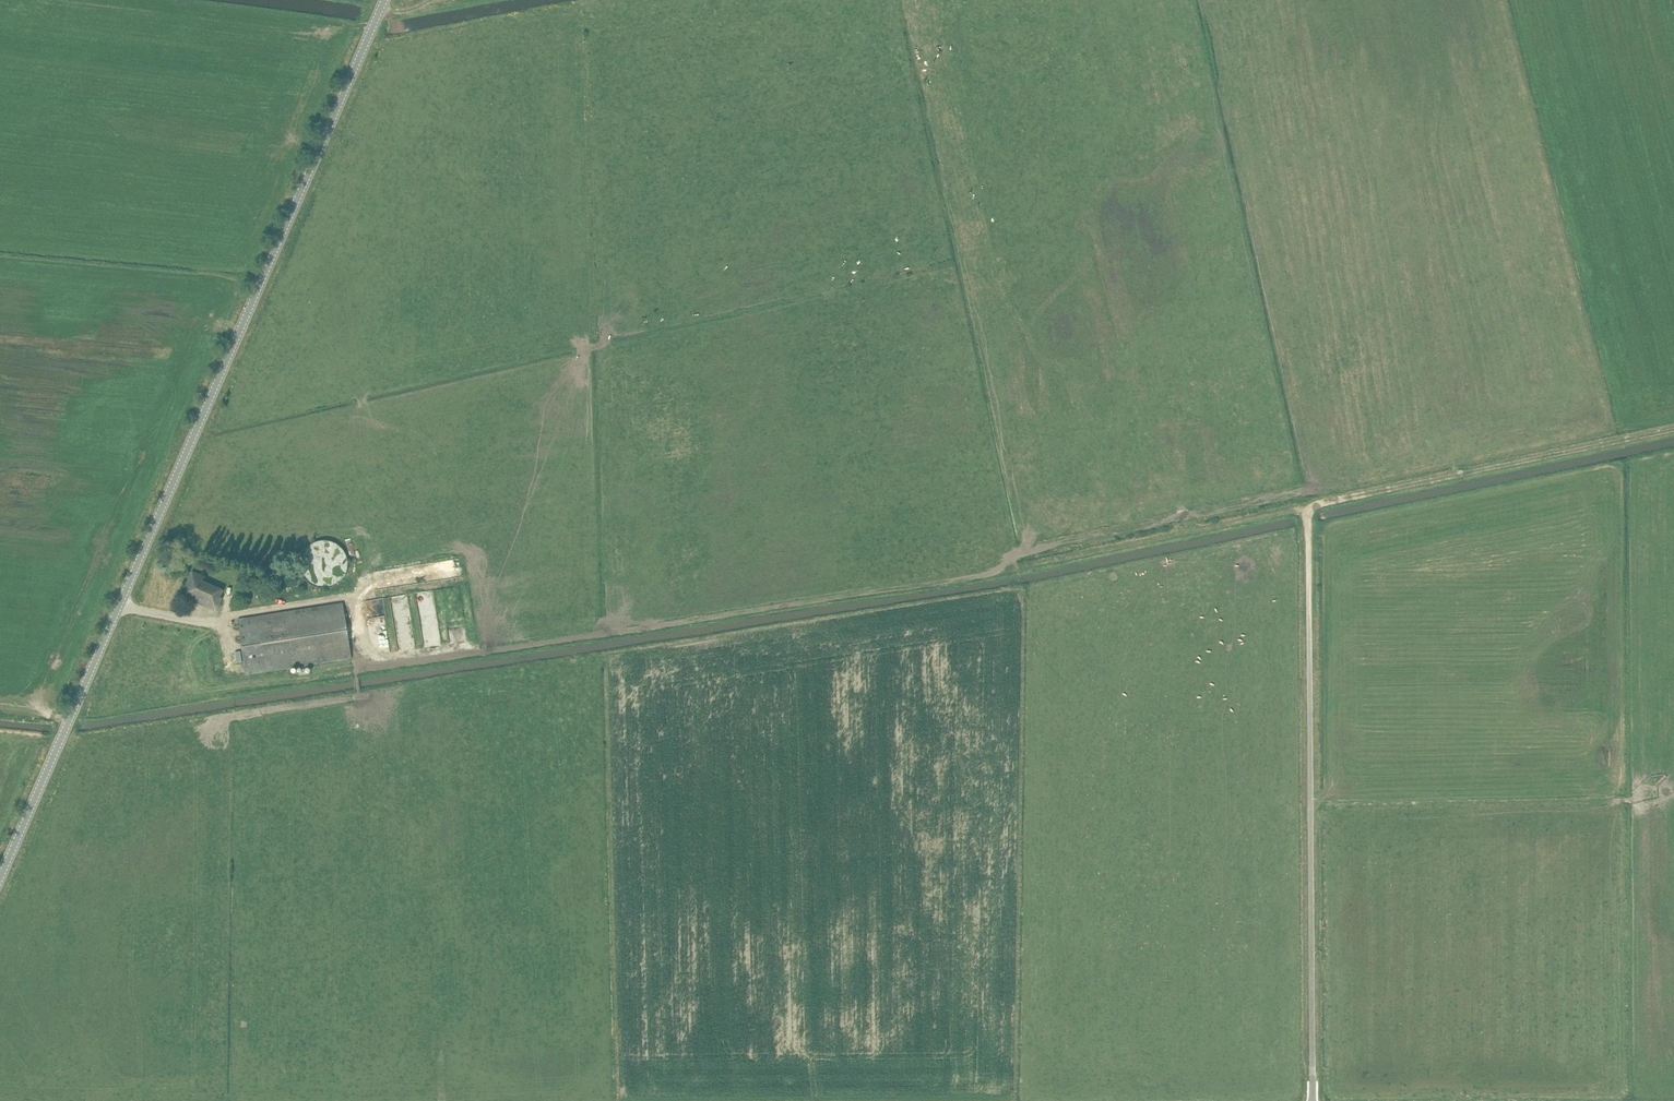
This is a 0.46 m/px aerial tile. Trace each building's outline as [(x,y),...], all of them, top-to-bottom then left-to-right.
[(343,579),(346,574),(347,568),(347,562),(346,557),(343,552),(339,547),(335,544),(329,542),(324,542),(318,542),(313,544),(308,548),(304,552),(302,557),(300,563),(300,568),(302,574),(304,579),(308,583),(313,586),(318,588),(324,589),(330,588),(335,586),(340,583),(343,579)] [(192,573),(187,585),(190,586),(186,594),(196,598),(195,601),(216,610),(221,598),(218,597),(222,590),(201,581),(203,577),(192,573)] [(246,674),(256,672),(354,657),(346,603),(237,620),(246,674)]
